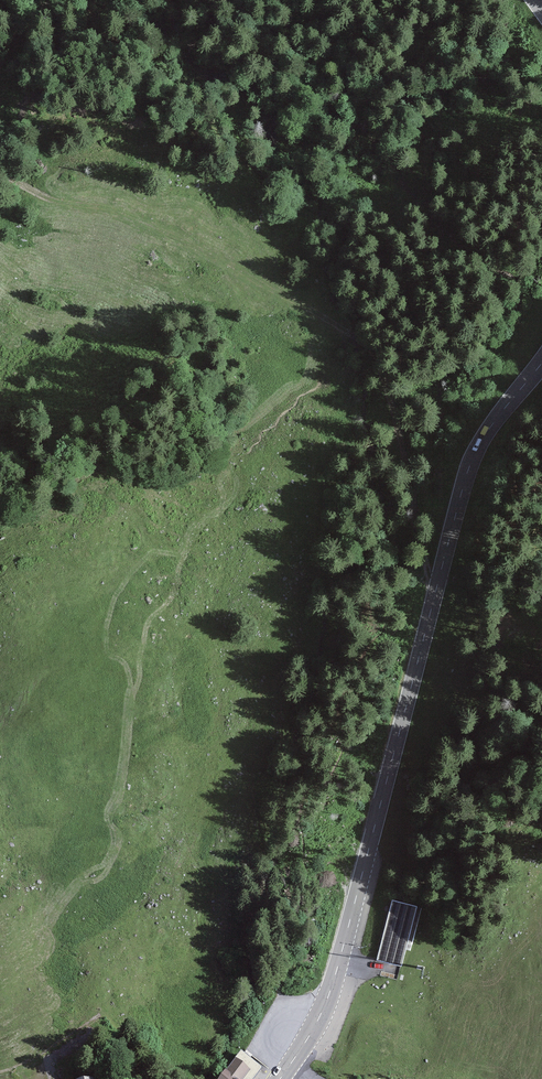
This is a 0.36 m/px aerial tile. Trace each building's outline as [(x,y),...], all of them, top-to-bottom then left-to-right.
[(393,896),(379,957),(405,963),(419,902),(393,896)] [(242,1052),(222,1078),(252,1078),(262,1066),(242,1052)]
